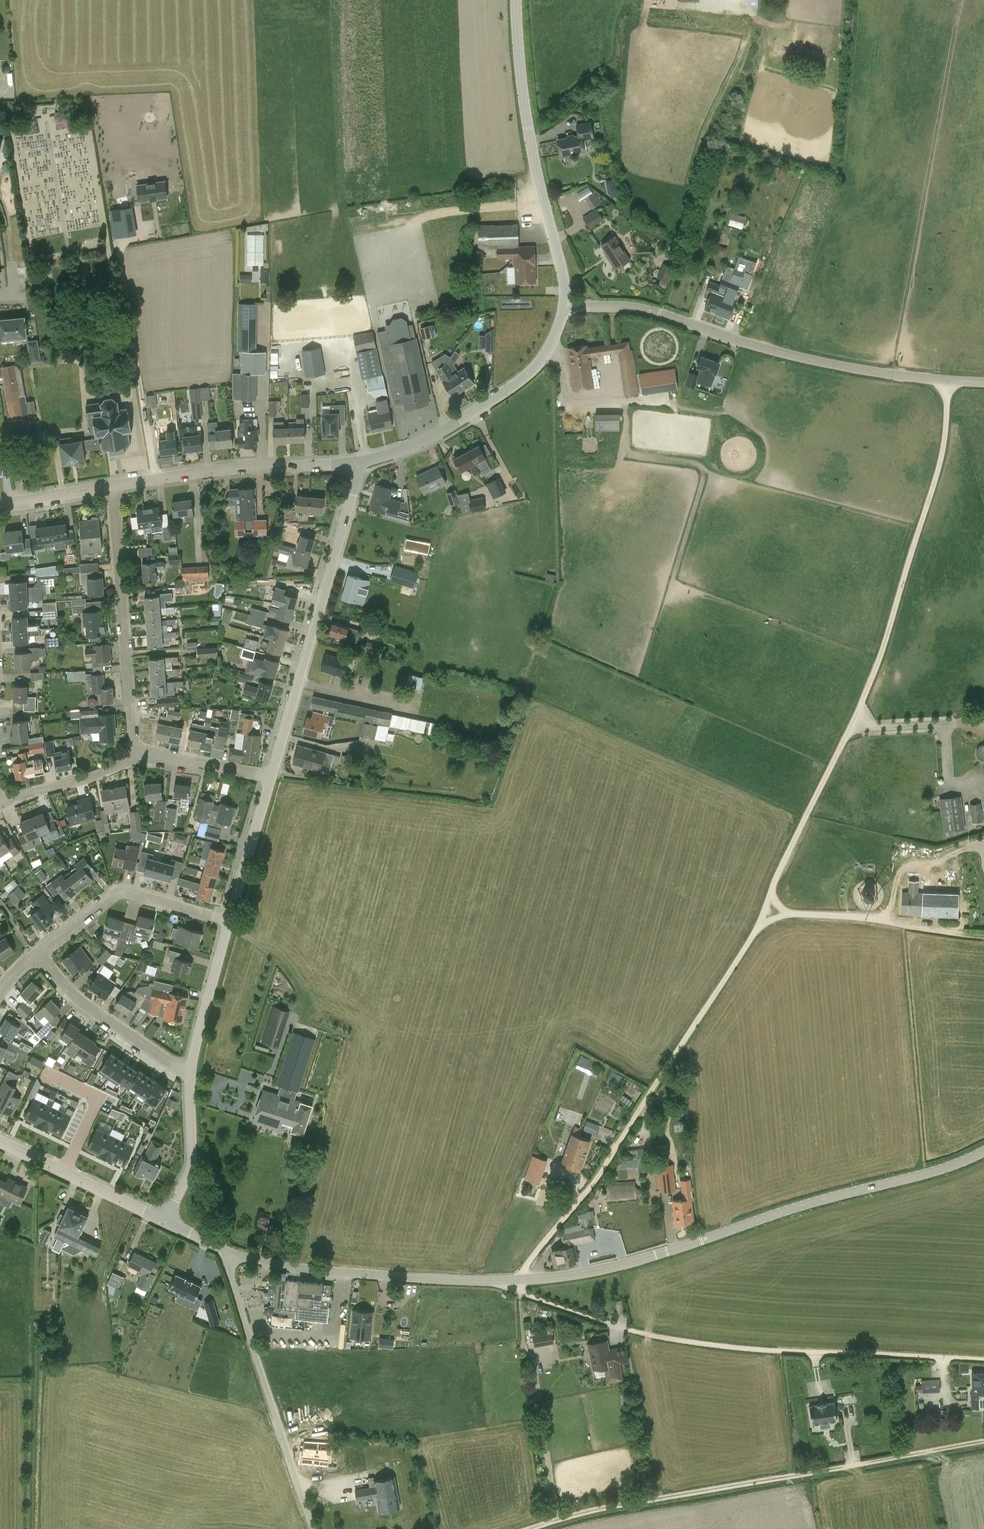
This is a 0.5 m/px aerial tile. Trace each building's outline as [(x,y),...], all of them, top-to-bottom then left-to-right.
[(571,155),(585,152),(583,140),(594,138),(591,122),(575,125),(577,135),(574,136),(574,134),(567,135),(567,137),(556,139),(560,158),(571,156),(571,155)] [(609,198),(616,197),(613,179),(606,181),(609,198)] [(165,181),(137,185),(140,202),(150,200),(157,199),(167,197),(165,181)] [(589,184),(575,194),(580,201),(584,198),(592,209),(602,202),(589,184)] [(122,196),(123,207),(131,206),(130,195),(122,196)] [(110,210),(114,238),(138,234),(133,206),(110,210)] [(583,218),(590,229),(604,219),(597,209),(583,218)] [(729,224),(742,229),(746,217),(732,213),(729,224)] [(513,267),(515,267),(516,284),(536,283),(534,246),(519,247),(518,224),(478,225),(479,249),(481,249),(497,249),(498,260),(513,259),(513,267)] [(270,283),(270,269),(269,269),(269,262),(264,262),(264,252),(264,235),(247,235),(247,264),(264,265),(264,269),(261,269),(261,283),(270,283)] [(610,260),(609,261),(615,270),(630,260),(614,236),(601,245),(610,260)] [(739,256),(734,269),(727,266),(720,285),(710,282),(707,290),(711,292),(704,310),(729,320),(736,301),(735,300),(738,294),(737,294),(749,260),(746,259),(750,247),(745,246),(741,257),(739,256)] [(663,263),(656,279),(669,284),(676,269),(663,263)] [(251,282),(251,274),(240,274),(240,282),(251,282)] [(382,285),(385,295),(397,292),(394,281),(382,285)] [(3,340),(4,342),(24,340),(24,338),(27,337),(24,317),(0,319),(0,337),(0,340),(3,340)] [(420,327),(423,338),(436,335),(433,323),(420,327)] [(430,398),(416,339),(413,324),(404,326),(405,329),(378,335),(394,405),(403,403),(403,404),(404,403),(405,409),(429,404),(427,398),(430,398)] [(373,332),(353,336),(357,353),(361,352),(365,372),(366,372),(380,370),(381,369),(373,332)] [(485,352),(494,352),(494,338),(485,338),(485,352)] [(28,342),(31,362),(40,360),(37,340),(28,342)] [(638,395),(633,351),(631,351),(629,341),(617,343),(617,344),(609,345),(609,344),(588,347),(588,345),(567,348),(573,391),(594,388),(590,360),(589,357),(610,354),(610,353),(618,352),(618,353),(619,353),(625,397),(638,395)] [(306,377),(325,374),(321,347),(302,351),(306,377)] [(464,368),(458,372),(454,365),(461,354),(455,350),(446,364),(436,370),(443,381),(453,396),(465,389),(468,390),(472,388),(472,385),(473,384),(464,368)] [(241,373),(233,373),(233,399),(234,399),(234,400),(257,400),(257,374),(266,374),(267,352),(256,351),(241,351),(241,373)] [(684,384),(695,388),(697,381),(711,386),(719,363),(701,357),(697,369),(700,370),(698,377),(688,373),(684,384)] [(28,413),(26,402),(20,365),(0,368),(0,377),(3,377),(10,415),(8,415),(9,421),(23,418),(24,424),(30,423),(28,413)] [(671,371),(639,375),(642,395),(674,390),(671,371)] [(387,398),(388,397),(383,375),(366,378),(368,391),(378,400),(375,401),(378,413),(368,415),(372,432),(393,427),(389,411),(390,411),(387,398)] [(193,419),(202,418),(199,387),(189,389),(193,419)] [(201,401),(210,400),(209,387),(200,388),(201,401)] [(145,396),(147,408),(158,407),(156,394),(145,396)] [(100,437),(100,438),(102,448),(102,449),(103,449),(103,451),(104,452),(106,452),(107,451),(107,449),(109,448),(110,457),(125,454),(124,446),(130,445),(128,432),(129,432),(129,433),(130,434),(131,433),(132,432),(131,431),(132,431),(129,412),(128,412),(127,408),(120,409),(121,413),(120,413),(120,412),(118,402),(112,397),(105,398),(101,404),(100,404),(100,403),(86,405),(90,432),(96,432),(96,437),(100,437)] [(34,400),(26,402),(28,413),(36,412),(34,400)] [(335,438),(337,436),(338,436),(338,417),(344,417),(344,405),(336,405),(337,413),(322,414),(323,436),(330,436),(332,438),(335,438)] [(596,431),(596,432),(620,431),(619,414),(595,414),(596,431)] [(296,427),(289,428),(289,442),(304,441),(304,418),(296,418),(296,427)] [(253,419),(240,420),(241,431),(238,431),(239,447),(258,446),(257,439),(259,439),(258,429),(257,419),(253,419)] [(231,429),(219,430),(217,421),(207,423),(211,448),(217,447),(233,445),(231,429)] [(289,428),(284,428),(284,421),(273,421),(274,442),(289,442),(289,428)] [(203,449),(201,435),(202,434),(200,426),(197,426),(197,425),(178,428),(179,437),(184,437),(186,451),(203,449)] [(176,438),(175,438),(174,430),(166,431),(166,435),(159,436),(161,454),(178,452),(176,438)] [(84,451),(102,448),(100,438),(82,441),(82,440),(72,442),(71,436),(60,438),(61,443),(60,444),(63,465),(75,463),(78,466),(83,465),(85,462),(84,451)] [(461,471),(469,467),(474,476),(480,473),(480,472),(490,466),(479,445),(477,447),(475,445),(469,448),(470,450),(461,455),(460,453),(453,456),(455,458),(454,459),(461,471)] [(424,494),(446,484),(438,466),(416,476),(424,494)] [(493,499),(505,493),(498,478),(486,484),(493,499)] [(403,502),(400,502),(389,499),(391,490),(377,485),(370,509),(385,513),(386,512),(410,519),(408,501),(403,502)] [(235,508),(235,519),(235,536),(267,535),(267,519),(256,520),(255,488),(238,489),(229,489),(230,505),(238,505),(238,508),(235,508)] [(450,506),(457,504),(460,503),(457,495),(455,490),(446,493),(450,506)] [(460,503),(457,504),(460,515),(471,513),(485,510),(483,496),(470,499),(468,493),(457,495),(460,503)] [(297,496),(296,510),(309,511),(310,497),(297,496)] [(323,498),(310,497),(309,511),(322,513),(323,498)] [(175,516),(185,515),(186,520),(194,519),(191,499),(172,502),(175,516)] [(153,505),(148,506),(152,532),(163,531),(165,540),(171,539),(169,526),(163,527),(160,506),(154,507),(153,505)] [(132,529),(139,528),(145,527),(146,533),(152,532),(148,506),(142,506),(142,509),(137,510),(137,516),(131,517),(132,529)] [(102,550),(99,520),(99,518),(97,516),(92,517),(91,519),(79,520),(82,552),(102,550)] [(58,524),(51,525),(54,545),(55,549),(65,548),(65,545),(75,543),(73,529),(67,530),(66,523),(65,523),(64,520),(57,521),(58,524)] [(297,528),(281,523),(279,529),(285,531),(284,536),(287,538),(289,532),(288,538),(293,540),(297,528)] [(45,546),(54,545),(51,525),(36,528),(38,535),(32,536),(34,550),(45,548),(45,546)] [(7,552),(21,550),(22,555),(32,554),(30,537),(23,538),(22,530),(5,532),(7,552)] [(297,548),(311,553),(315,539),(301,535),(297,548)] [(406,539),(404,548),(428,553),(430,544),(406,539)] [(290,553),(295,555),(293,563),(307,567),(311,553),(297,548),(275,542),(273,551),(280,553),(278,559),(277,559),(277,560),(271,558),(269,564),(285,569),(290,553)] [(139,556),(153,556),(153,547),(138,548),(139,556)] [(169,563),(182,563),(181,553),(168,554),(169,563)] [(80,564),(80,566),(81,572),(99,571),(98,562),(80,564)] [(157,581),(156,569),(164,569),(164,562),(142,563),(143,582),(157,581)] [(210,579),(209,565),(183,566),(184,581),(210,579)] [(418,573),(395,566),(390,580),(413,588),(418,573)] [(44,567),(36,568),(37,575),(45,575),(44,567)] [(104,593),(103,577),(102,570),(99,571),(81,572),(79,573),(80,585),(88,584),(89,594),(104,593)] [(37,586),(27,587),(27,581),(9,582),(10,595),(45,593),(47,593),(46,586),(56,585),(55,574),(36,575),(37,586)] [(360,578),(348,575),(342,598),(358,602),(364,604),(368,588),(358,586),(360,578)] [(270,599),(281,602),(280,605),(294,609),(298,598),(283,594),(285,588),(274,585),(270,599)] [(28,608),(28,601),(45,600),(45,593),(10,595),(11,609),(28,608)] [(160,607),(160,601),(174,600),(173,595),(144,597),(145,608),(160,607)] [(106,622),(105,623),(104,601),(86,602),(86,598),(82,598),(82,599),(72,599),(73,613),(83,612),(84,625),(86,625),(87,636),(107,635),(106,622)] [(42,603),(43,610),(57,609),(56,602),(42,603)] [(280,605),(279,609),(270,607),(268,614),(277,616),(277,617),(291,621),(294,609),(280,605)] [(161,620),(161,614),(166,614),(166,612),(175,612),(174,606),(160,607),(145,608),(146,621),(161,620)] [(252,607),(250,614),(265,619),(267,612),(252,607)] [(58,618),(57,609),(43,610),(42,610),(43,619),(58,618)] [(225,609),(223,617),(230,619),(232,611),(225,609)] [(248,614),(245,623),(252,625),(262,628),(263,624),(265,619),(250,614),(248,614)] [(38,622),(28,623),(27,617),(12,617),(13,631),(40,629),(40,624),(38,622)] [(162,632),(161,625),(175,624),(175,619),(167,619),(167,620),(161,620),(146,621),(147,633),(162,632)] [(344,640),(345,639),(357,642),(360,630),(348,627),(349,626),(333,621),(329,635),(344,640)] [(274,627),(263,624),(262,628),(265,629),(263,635),(285,641),(286,637),(288,638),(289,632),(288,632),(288,630),(274,626),(274,627)] [(29,643),(29,635),(39,635),(40,633),(40,629),(13,631),(13,633),(11,635),(11,640),(13,641),(14,643),(29,643)] [(176,631),(162,632),(147,633),(148,647),(163,645),(162,636),(169,636),(169,637),(177,637),(176,631)] [(270,639),(269,642),(263,640),(261,646),(267,648),(267,650),(281,654),(285,641),(263,635),(263,636),(270,639)] [(45,637),(45,646),(59,645),(59,637),(45,637)] [(246,637),(243,647),(256,651),(259,641),(246,637)] [(187,650),(196,649),(198,649),(197,649),(197,642),(187,643),(187,650)] [(112,665),(111,659),(109,644),(94,646),(94,647),(85,648),(87,657),(92,657),(93,667),(103,666),(112,665)] [(39,659),(39,656),(45,655),(45,647),(38,648),(38,647),(28,648),(28,652),(14,653),(15,669),(31,668),(30,660),(39,659)] [(217,647),(197,649),(198,649),(196,649),(197,657),(218,656),(217,647)] [(253,660),(256,651),(243,647),(241,656),(253,660)] [(321,670),(343,676),(348,659),(339,656),(338,658),(326,654),(321,670)] [(149,659),(150,672),(171,670),(171,669),(172,669),(172,662),(178,662),(178,656),(149,659)] [(265,657),(265,660),(255,657),(251,670),(252,670),(251,673),(263,677),(264,674),(275,677),(279,661),(265,657)] [(94,674),(92,675),(92,673),(86,674),(85,670),(72,671),(73,680),(91,679),(92,693),(100,692),(101,703),(114,702),(113,687),(105,687),(104,674),(103,666),(93,667),(94,674)] [(172,669),(171,669),(171,670),(150,672),(151,684),(166,682),(165,674),(169,674),(169,675),(180,674),(179,669),(172,669)] [(31,680),(44,680),(44,672),(31,672),(31,680)] [(246,682),(248,675),(240,672),(238,680),(246,682)] [(423,686),(423,675),(408,674),(408,686),(423,686)] [(257,697),(257,696),(268,699),(273,685),(261,681),(259,688),(247,684),(244,693),(257,697)] [(167,695),(166,682),(151,684),(152,696),(167,695)] [(36,697),(27,697),(27,686),(14,686),(14,700),(15,700),(15,702),(12,702),(12,712),(27,713),(27,710),(35,710),(36,697)] [(179,696),(157,698),(158,706),(180,704),(179,696)] [(400,728),(427,732),(432,733),(435,723),(392,714),(392,713),(313,697),(311,707),(335,712),(335,716),(363,722),(380,725),(400,728)] [(168,709),(166,717),(173,718),(174,710),(175,707),(175,706),(169,706),(168,709)] [(114,714),(99,715),(98,709),(79,711),(79,719),(80,719),(81,733),(99,732),(100,741),(114,740),(113,726),(115,726),(114,714)] [(231,718),(238,719),(239,709),(231,709),(231,718)] [(174,710),(168,741),(180,743),(183,728),(175,726),(177,720),(177,719),(178,719),(180,711),(174,710)] [(198,724),(204,725),(205,721),(207,712),(201,710),(198,724)] [(237,732),(235,749),(230,748),(228,757),(241,759),(257,762),(261,736),(251,735),(254,714),(241,712),(240,721),(243,721),(242,733),(237,732)] [(320,737),(323,724),(328,726),(328,725),(332,726),(334,717),(326,715),(314,712),(312,719),(307,718),(303,733),(320,737)] [(168,741),(173,718),(166,717),(160,716),(159,723),(156,738),(168,741)] [(220,720),(217,736),(226,738),(229,722),(220,720)] [(11,742),(29,740),(26,721),(12,723),(13,735),(10,735),(11,742)] [(377,740),(379,728),(380,725),(363,722),(359,736),(377,740)] [(188,745),(200,747),(203,732),(191,730),(188,745)] [(215,735),(203,732),(200,747),(212,750),(215,735)] [(66,738),(67,745),(81,742),(79,735),(66,738)] [(46,756),(54,754),(58,771),(72,768),(70,757),(71,757),(69,750),(55,753),(53,739),(44,741),(46,751),(46,756)] [(31,754),(46,751),(44,741),(36,742),(29,744),(31,754)] [(321,772),(321,771),(329,773),(331,763),(338,765),(340,757),(326,753),(298,745),(292,764),(321,772)] [(365,751),(350,747),(347,756),(342,755),(340,762),(347,763),(348,757),(362,761),(365,751)] [(18,753),(20,762),(13,763),(17,779),(28,776),(26,767),(28,763),(25,752),(18,753)] [(28,760),(28,764),(28,763),(26,767),(28,776),(44,773),(41,758),(28,760)] [(161,782),(145,784),(146,799),(163,798),(161,782)] [(190,796),(189,796),(190,785),(175,784),(174,795),(173,795),(173,799),(181,800),(180,806),(188,807),(190,796)] [(129,809),(125,786),(102,790),(107,813),(129,809)] [(197,835),(205,838),(208,826),(211,814),(213,804),(215,796),(202,792),(195,819),(201,820),(197,835)] [(939,799),(939,800),(943,833),(966,830),(961,796),(939,799)] [(90,797),(78,801),(78,803),(67,807),(72,825),(95,818),(90,797)] [(156,809),(155,809),(153,819),(165,821),(167,801),(157,799),(156,809)] [(980,802),(970,804),(972,822),(983,821),(980,802)] [(224,826),(225,823),(230,824),(233,815),(235,815),(236,809),(235,808),(235,807),(221,803),(221,806),(213,804),(211,814),(218,815),(215,825),(222,827),(224,826)] [(175,821),(177,808),(168,807),(167,819),(166,819),(165,829),(173,830),(174,821),(175,821)] [(131,830),(131,831),(142,830),(140,810),(129,811),(131,827),(130,828),(130,827),(126,827),(125,826),(124,825),(123,825),(122,825),(121,826),(120,827),(120,832),(129,831),(129,830),(131,830)] [(54,821),(48,824),(43,813),(33,817),(40,835),(46,832),(50,840),(61,836),(61,835),(64,833),(59,820),(55,822),(54,821)] [(33,838),(40,835),(33,817),(20,822),(25,833),(18,836),(25,851),(36,846),(33,838)] [(109,822),(103,823),(105,833),(111,832),(109,822)] [(222,830),(208,826),(205,838),(218,841),(222,830)] [(5,841),(0,833),(0,854),(1,855),(10,849),(14,855),(12,857),(16,862),(25,856),(21,849),(20,850),(11,837),(5,841)] [(149,835),(147,841),(161,844),(163,838),(149,835)] [(225,851),(224,851),(225,846),(206,840),(201,857),(221,863),(225,851)] [(139,848),(131,846),(127,845),(126,850),(117,848),(113,865),(134,870),(139,848)] [(53,847),(46,850),(49,855),(55,852),(53,847)] [(153,878),(154,877),(157,877),(161,861),(153,859),(154,854),(142,851),(139,864),(146,866),(144,874),(149,875),(149,877),(153,878)] [(205,866),(204,871),(218,875),(221,863),(201,857),(190,854),(188,860),(199,863),(199,864),(205,866)] [(75,867),(70,871),(83,889),(94,881),(87,871),(92,867),(84,856),(73,865),(75,867)] [(171,859),(170,864),(161,861),(157,877),(170,881),(172,873),(180,875),(184,862),(171,859)] [(187,866),(185,871),(196,874),(197,869),(187,866)] [(42,869),(36,872),(41,881),(47,878),(42,869)] [(70,871),(63,876),(62,875),(47,886),(54,896),(64,888),(71,897),(83,889),(70,871)] [(204,871),(200,883),(214,887),(218,875),(204,871)] [(199,890),(197,896),(211,900),(214,887),(200,883),(179,877),(177,882),(193,887),(192,888),(199,890)] [(8,892),(18,884),(14,878),(3,886),(8,892)] [(957,917),(958,894),(923,893),(917,893),(918,881),(910,881),(909,893),(902,892),(901,915),(957,917)] [(15,904),(26,894),(19,885),(8,895),(15,904)] [(875,895),(875,893),(874,891),(872,890),(871,889),(869,889),(866,889),(864,890),(863,891),(862,893),(861,895),(861,897),(862,899),(864,901),(866,902),(868,902),(869,902),(871,901),(873,901),(875,898),(875,896),(875,895)] [(37,910),(30,915),(41,928),(53,919),(47,911),(52,907),(43,895),(32,903),(37,910)] [(136,925),(130,923),(125,940),(135,943),(139,931),(150,934),(155,919),(139,915),(136,925)] [(130,923),(124,921),(124,920),(109,916),(104,931),(118,935),(117,938),(125,940),(130,923)] [(178,926),(174,942),(197,948),(201,933),(178,926)] [(160,929),(154,939),(162,941),(166,933),(160,929)] [(2,960),(15,951),(6,937),(0,941),(0,957),(2,960)] [(62,960),(72,973),(77,969),(81,974),(94,964),(80,947),(62,960)] [(170,961),(173,963),(171,970),(189,976),(193,963),(179,959),(181,953),(169,950),(167,956),(171,957),(170,961)] [(120,956),(112,954),(105,962),(107,964),(110,960),(113,963),(120,956)] [(147,963),(145,972),(155,974),(157,965),(147,963)] [(104,965),(100,972),(88,988),(105,999),(116,983),(109,978),(114,971),(104,965)] [(154,979),(153,984),(170,988),(172,984),(154,979)] [(32,981),(21,993),(16,998),(21,1003),(16,1009),(25,1017),(30,1012),(31,1013),(38,1005),(33,1000),(42,990),(32,981)] [(153,988),(148,985),(138,987),(136,991),(135,992),(131,990),(125,992),(124,994),(123,993),(115,1006),(128,1014),(134,1005),(139,1008),(146,997),(152,989),(153,988)] [(188,997),(153,990),(152,989),(146,997),(151,1000),(166,1004),(163,1019),(182,1023),(188,997)] [(45,1015),(50,1020),(61,1009),(51,999),(35,1015),(39,1020),(45,1015)] [(263,1042),(275,1046),(286,1010),(274,1007),(263,1042)] [(0,1029),(0,1031),(6,1034),(3,1039),(6,1040),(10,1042),(12,1038),(13,1038),(17,1032),(24,1037),(28,1031),(33,1034),(33,1035),(35,1032),(31,1026),(30,1026),(26,1023),(20,1020),(12,1015),(9,1020),(6,1018),(0,1029)] [(56,1030),(62,1035),(60,1036),(69,1042),(78,1031),(80,1028),(70,1022),(64,1018),(56,1030)] [(52,1027),(47,1022),(36,1033),(41,1038),(52,1027)] [(153,1036),(159,1027),(153,1023),(147,1033),(153,1036)] [(72,1057),(77,1051),(78,1051),(88,1037),(78,1031),(69,1042),(63,1051),(72,1057)] [(277,1085),(280,1087),(297,1092),(298,1092),(315,1039),(294,1032),(277,1085)] [(101,1048),(95,1045),(96,1043),(88,1037),(78,1051),(83,1055),(82,1057),(82,1058),(83,1060),(91,1066),(96,1058),(95,1058),(101,1048)] [(0,1062),(3,1056),(13,1060),(18,1051),(20,1053),(22,1048),(19,1046),(12,1043),(10,1042),(6,1040),(4,1046),(0,1044),(0,1062)] [(20,1043),(19,1046),(22,1048),(29,1051),(33,1047),(21,1041),(20,1043)] [(101,1068),(99,1072),(108,1078),(121,1060),(111,1053),(101,1068)] [(590,1060),(581,1055),(577,1063),(586,1067),(590,1060)] [(53,1066),(57,1061),(49,1057),(46,1062),(53,1066)] [(57,1061),(53,1066),(58,1069),(62,1063),(57,1060),(57,1061)] [(121,1060),(108,1078),(117,1085),(120,1081),(119,1081),(130,1066),(121,1060)] [(70,1063),(66,1070),(72,1074),(76,1066),(70,1063)] [(130,1066),(119,1081),(120,1081),(128,1086),(128,1087),(139,1072),(138,1071),(130,1066)] [(128,1086),(126,1088),(136,1095),(139,1092),(138,1091),(149,1076),(139,1070),(138,1071),(139,1072),(128,1087),(128,1086)] [(616,1087),(622,1076),(613,1070),(606,1081),(616,1087)] [(92,1072),(87,1082),(92,1085),(97,1075),(92,1072)] [(149,1076),(138,1091),(139,1092),(147,1097),(158,1082),(149,1076)] [(623,1088),(636,1095),(642,1085),(628,1078),(623,1088)] [(13,1094),(17,1087),(4,1081),(0,1089),(0,1097),(2,1098),(0,1103),(0,1110),(12,1116),(21,1098),(13,1094)] [(147,1097),(144,1101),(145,1101),(154,1107),(167,1089),(158,1082),(147,1097)] [(34,1084),(29,1093),(35,1096),(37,1092),(40,1087),(34,1084)] [(313,1106),(301,1102),(295,1100),(297,1092),(280,1087),(278,1094),(263,1090),(252,1122),(272,1129),(275,1121),(293,1127),(292,1131),(303,1135),(313,1106)] [(165,1103),(176,1108),(179,1101),(168,1096),(165,1103)] [(34,1098),(24,1118),(37,1124),(47,1104),(34,1098)] [(47,1104),(37,1124),(49,1130),(59,1110),(47,1104)] [(59,1110),(49,1130),(61,1136),(74,1110),(68,1108),(65,1113),(59,1110)] [(112,1108),(110,1114),(117,1118),(120,1112),(112,1108)] [(117,1118),(116,1120),(122,1122),(126,1115),(120,1112),(117,1118)] [(599,1125),(587,1120),(583,1129),(596,1134),(599,1125)] [(575,1127),(572,1134),(561,1165),(580,1171),(591,1141),(581,1137),(583,1130),(575,1127)] [(97,1128),(87,1148),(100,1154),(109,1134),(97,1128)] [(109,1134),(100,1154),(112,1160),(121,1140),(109,1134)] [(121,1140),(112,1160),(124,1166),(134,1146),(121,1140)] [(134,1171),(153,1180),(161,1164),(155,1161),(163,1146),(152,1140),(144,1156),(142,1154),(134,1171)] [(627,1158),(622,1159),(617,1169),(638,1167),(638,1171),(649,1170),(648,1157),(647,1157),(646,1148),(626,1149),(627,1158)] [(532,1155),(524,1179),(539,1184),(547,1160),(532,1155)] [(676,1190),(672,1164),(657,1166),(660,1192),(676,1190)] [(27,1187),(8,1178),(6,1182),(0,1179),(0,1194),(19,1204),(27,1187)] [(692,1221),(690,1200),(694,1200),(694,1196),(693,1196),(692,1191),(693,1190),(693,1187),(692,1187),(691,1178),(680,1180),(683,1200),(674,1200),(674,1202),(676,1223),(692,1221)] [(637,1199),(635,1181),(605,1184),(606,1202),(637,1199)] [(54,1236),(64,1241),(78,1211),(69,1206),(59,1226),(54,1236)] [(587,1213),(578,1215),(579,1221),(582,1220),(582,1218),(587,1217),(588,1219),(595,1218),(593,1210),(586,1211),(587,1213)] [(88,1216),(78,1211),(64,1241),(95,1256),(101,1245),(94,1242),(95,1241),(79,1234),(88,1216)] [(595,1239),(593,1227),(580,1229),(580,1227),(563,1231),(566,1246),(560,1248),(560,1250),(556,1251),(559,1266),(575,1262),(577,1261),(574,1244),(595,1239)] [(52,1231),(46,1228),(39,1240),(46,1243),(52,1231)] [(151,1270),(156,1272),(159,1265),(134,1254),(129,1264),(139,1269),(136,1274),(141,1276),(136,1285),(148,1291),(155,1275),(150,1273),(151,1270)] [(124,1277),(118,1274),(113,1286),(119,1288),(124,1277)] [(175,1275),(169,1288),(194,1300),(191,1306),(197,1310),(202,1300),(196,1297),(201,1287),(191,1283),(191,1282),(192,1282),(185,1278),(185,1279),(185,1280),(175,1275)] [(279,1312),(280,1312),(317,1315),(316,1318),(328,1319),(331,1285),(324,1284),(299,1281),(299,1282),(287,1280),(286,1283),(283,1282),(282,1283),(280,1283),(279,1284),(279,1285),(278,1286),(278,1287),(276,1307),(276,1308),(276,1309),(277,1310),(278,1311),(279,1312)] [(353,1310),(351,1329),(359,1330),(358,1338),(370,1339),(371,1326),(373,1312),(371,1312),(353,1310)] [(212,1324),(219,1322),(215,1311),(209,1313),(212,1324)] [(535,1346),(554,1343),(552,1332),(533,1335),(535,1346)] [(379,1337),(379,1347),(394,1348),(394,1341),(386,1341),(386,1337),(379,1337)] [(593,1370),(604,1367),(607,1381),(621,1379),(619,1363),(629,1361),(626,1347),(609,1350),(607,1340),(588,1344),(593,1370)] [(983,1406),(983,1371),(972,1372),(973,1393),(971,1393),(972,1407),(973,1407),(973,1409),(982,1408),(982,1406),(983,1406)] [(916,1392),(922,1392),(940,1391),(940,1380),(921,1380),(921,1385),(916,1385),(916,1392)] [(825,1403),(817,1404),(809,1406),(812,1424),(837,1420),(834,1402),(825,1403)] [(332,1442),(304,1440),(301,1464),(329,1467),(329,1466),(337,1467),(339,1443),(332,1443),(332,1442)] [(395,1477),(375,1480),(374,1476),(368,1477),(369,1487),(355,1489),(357,1500),(376,1497),(379,1511),(400,1508),(395,1477)]
